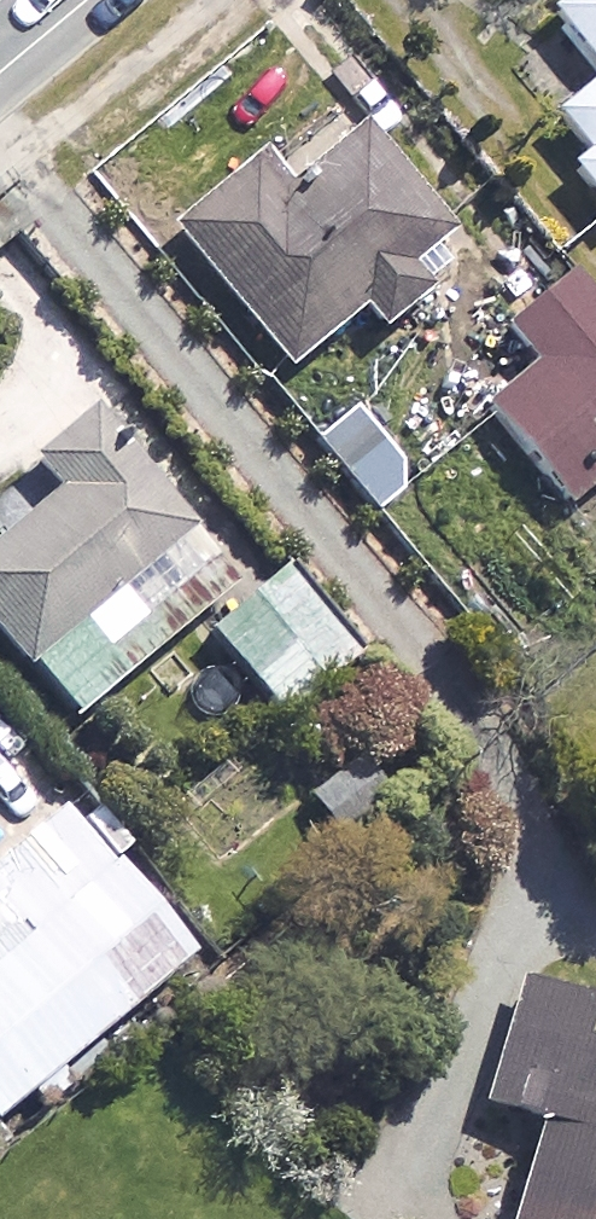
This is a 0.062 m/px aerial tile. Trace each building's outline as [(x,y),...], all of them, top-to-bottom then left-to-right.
[(542,22),(595,83),(547,125),(579,163),(563,177),(595,215),(595,0),(568,0),(542,22)] [(443,238),(354,138),(278,206),(246,170),(165,243),(284,376),(351,315),(374,341),(424,296),(404,274),(443,238)] [(560,285),(500,333),(525,364),(473,405),(559,512),(595,482),(595,329),(560,285)] [(78,408),(0,477),(0,636),(73,720),(220,592),(169,534),(180,524),(78,408)] [(335,642),(272,572),(205,632),(247,678),(269,702),(335,642)] [(200,726),(152,667),(98,710),(152,778),(206,734),(200,726)] [(134,845),(98,802),(79,817),(65,800),(0,854),(0,1113),(192,954),(115,861),(134,845)] [(579,1043),(591,1001),(523,981),(487,1106),(546,1123),(518,1218),(595,1218),(595,1048),(579,1043)]
